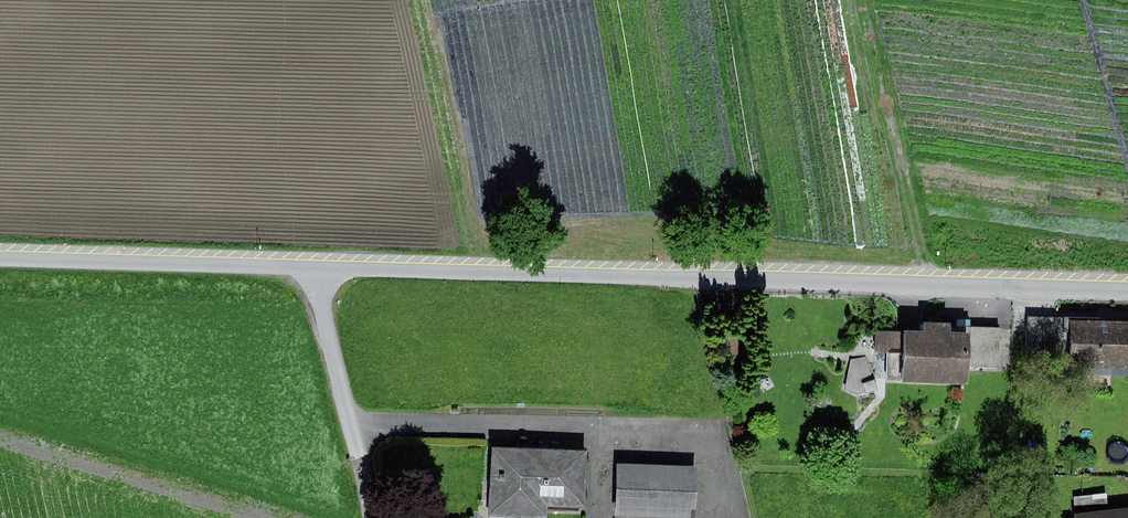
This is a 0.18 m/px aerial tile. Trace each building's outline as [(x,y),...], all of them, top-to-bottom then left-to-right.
[(960,334),(944,334),(944,324),(916,324),(916,333),(897,333),(896,381),(959,382),(960,334)] [(1062,328),(1061,369),(1127,370),(1127,329),(1062,328)] [(551,515),(551,505),(590,506),(590,448),(495,447),(494,504),(494,514),(551,515)] [(705,465),(620,461),(618,511),(702,515),(705,465)]
